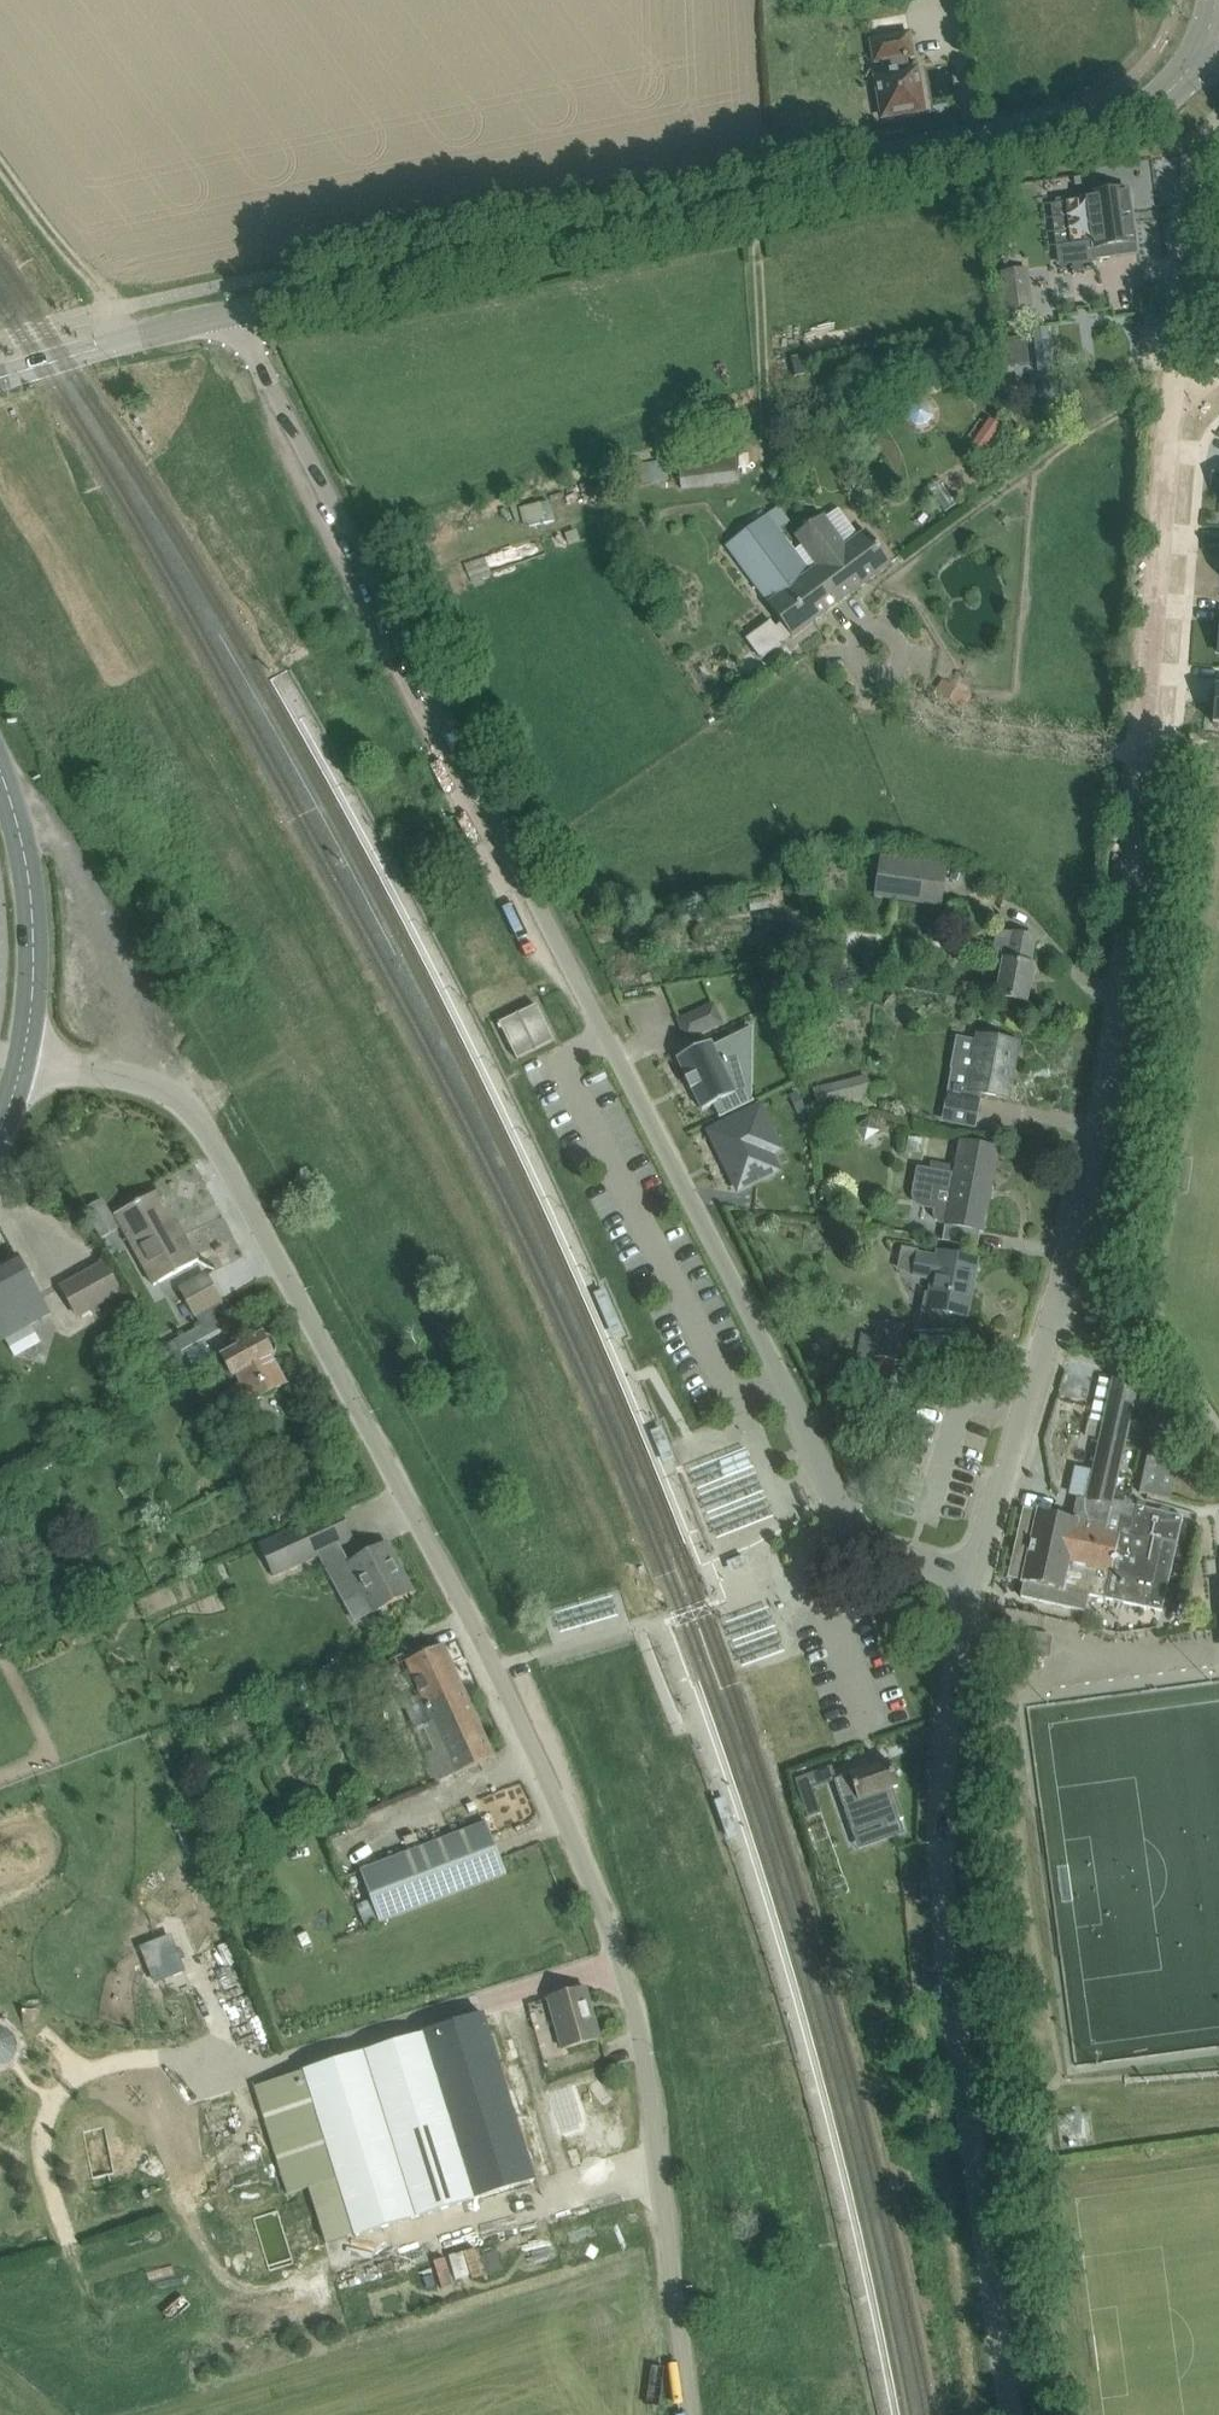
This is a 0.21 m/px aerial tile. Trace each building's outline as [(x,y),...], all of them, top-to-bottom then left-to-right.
[(907,57),(914,56),(910,33),(871,40),(875,63),(882,62),(884,76),(877,78),(884,116),(923,110),(916,71),(909,72),(907,57)] [(1057,209),(1053,210),(1061,265),(1116,258),(1116,259),(1138,256),(1129,190),(1056,200),(1057,209)] [(1031,267),(1001,272),(1007,313),(1037,308),(1031,267)] [(1033,330),(1038,373),(1052,371),(1047,328),(1033,330)] [(901,393),(880,400),(884,413),(905,406),(901,393)] [(990,420),(973,446),(982,452),(999,426),(990,420)] [(679,464),(683,488),(740,479),(736,455),(679,464)] [(846,477),(845,483),(851,487),(857,484),(857,477),(852,474),(846,477)] [(840,601),(816,568),(810,572),(779,530),(791,522),(779,506),(727,546),(769,604),(769,605),(792,636),(840,601)] [(845,549),(822,518),(795,537),(817,567),(816,568),(840,601),(890,564),(867,532),(845,549)] [(942,680),(933,697),(963,713),(972,697),(942,680)] [(882,857),(877,888),(942,898),(946,867),(882,857)] [(1035,938),(995,930),(989,957),(1005,960),(998,997),(1026,1002),(1033,965),(1030,965),(1035,938)] [(712,1005),(679,1021),(687,1038),(720,1022),(712,1005)] [(536,1006),(500,1023),(517,1060),(554,1042),(536,1006)] [(958,1037),(945,1107),(977,1113),(981,1094),(1008,1099),(1018,1043),(978,1036),(977,1041),(958,1037)] [(711,1042),(677,1058),(687,1079),(685,1079),(691,1090),(692,1090),(702,1110),(715,1104),(721,1115),(718,1116),(719,1118),(754,1101),(753,1099),(750,1101),(734,1043),(715,1051),(711,1042)] [(868,1077),(812,1092),(817,1105),(834,1101),(835,1105),(845,1102),(846,1107),(859,1104),(861,1113),(877,1109),(868,1077)] [(797,1092),(789,1096),(798,1115),(806,1111),(797,1092)] [(708,1130),(740,1192),(785,1169),(777,1153),(785,1148),(762,1103),(708,1130)] [(865,1140),(877,1131),(870,1121),(858,1129),(865,1140)] [(905,1153),(922,1156),(925,1140),(908,1137),(905,1153)] [(955,1175),(918,1168),(914,1187),(951,1194),(947,1213),(934,1210),(933,1215),(935,1220),(939,1223),(983,1231),(999,1149),(961,1142),(955,1175)] [(166,1212),(170,1210),(160,1191),(115,1216),(154,1286),(199,1261),(198,1260),(194,1262),(166,1212)] [(94,1210),(97,1232),(115,1230),(113,1208),(94,1210)] [(933,1279),(927,1308),(922,1307),(918,1331),(916,1330),(916,1332),(943,1331),(947,1313),(967,1317),(978,1260),(938,1252),(937,1258),(918,1254),(914,1276),(933,1279)] [(2,1339),(49,1313),(17,1256),(0,1266),(0,1335),(2,1339)] [(104,1263),(62,1287),(78,1316),(120,1293),(104,1263)] [(207,1275),(178,1292),(192,1318),(195,1316),(200,1326),(162,1348),(178,1377),(190,1371),(189,1368),(212,1356),(222,1357),(235,1337),(227,1324),(231,1322),(207,1275)] [(858,1362),(874,1366),(877,1355),(898,1360),(904,1327),(880,1322),(878,1337),(863,1335),(858,1362)] [(286,1384),(271,1357),(275,1355),(277,1348),(272,1338),(265,1336),(262,1337),(262,1336),(225,1356),(235,1377),(239,1375),(243,1384),(221,1394),(230,1414),(251,1402),(252,1403),(286,1384)] [(1012,1553),(1006,1579),(1024,1583),(1023,1585),(1020,1598),(1085,1612),(1089,1596),(1159,1612),(1183,1519),(1112,1501),(1139,1385),(1114,1379),(1111,1393),(1108,1407),(1087,1500),(1080,1498),(1075,1520),(1022,1508),(1016,1535),(1023,1538),(1019,1554),(1012,1553)] [(1093,1389),(1090,1403),(1108,1407),(1111,1393),(1093,1389)] [(1139,1493),(1140,1493),(1171,1500),(1181,1457),(1149,1450),(1139,1493)] [(338,1509),(260,1545),(274,1578),(319,1557),(341,1547),(353,1541),(338,1509)] [(360,1595),(344,1604),(355,1623),(413,1592),(387,1544),(344,1566),(360,1595)] [(403,1706),(437,1782),(494,1758),(443,1645),(407,1662),(422,1697),(403,1706)] [(836,1779),(835,1780),(852,1831),(882,1821),(884,1826),(900,1820),(904,1819),(893,1788),(898,1787),(889,1761),(836,1779)] [(820,1771),(795,1780),(805,1807),(817,1803),(812,1788),(824,1784),(820,1771)] [(487,1823),(360,1872),(380,1923),(507,1874),(487,1823)] [(586,1988),(549,1999),(563,2049),(600,2039),(586,1988)] [(479,2017),(423,2034),(475,2199),(535,2180),(484,2015),(479,2017)] [(423,2034),(364,2053),(415,2218),(475,2199),(423,2034)] [(364,2053),(254,2088),(287,2196),(338,2179),(355,2236),(415,2218),(364,2053)] [(1090,2112),(1068,2115),(1070,2128),(1081,2126),(1082,2140),(1093,2138),(1090,2112)]
